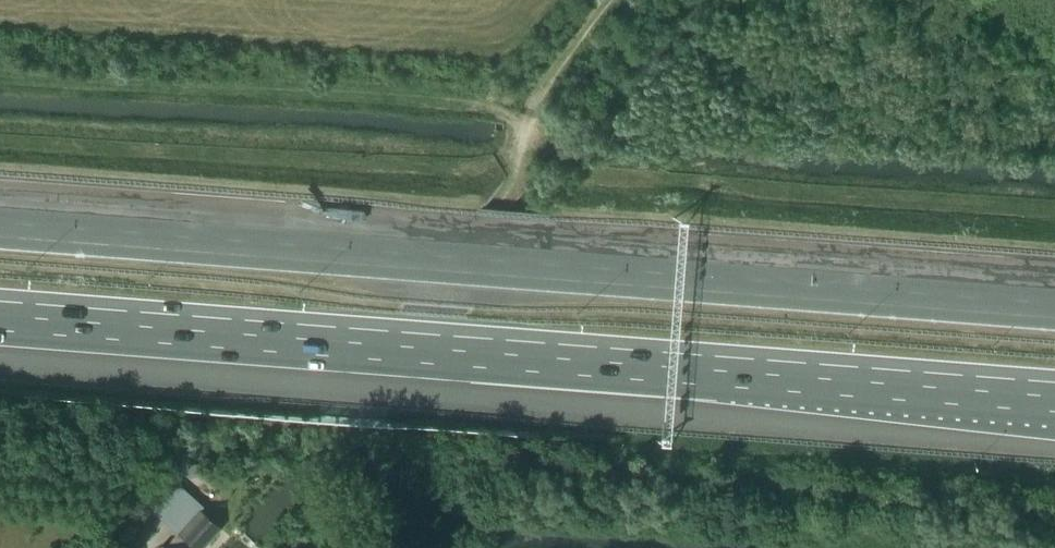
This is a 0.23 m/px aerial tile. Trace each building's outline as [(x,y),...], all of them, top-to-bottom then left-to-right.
[(219,528),(199,511),(166,547),(191,547),(193,546),(195,547),(201,547),(219,528)]
